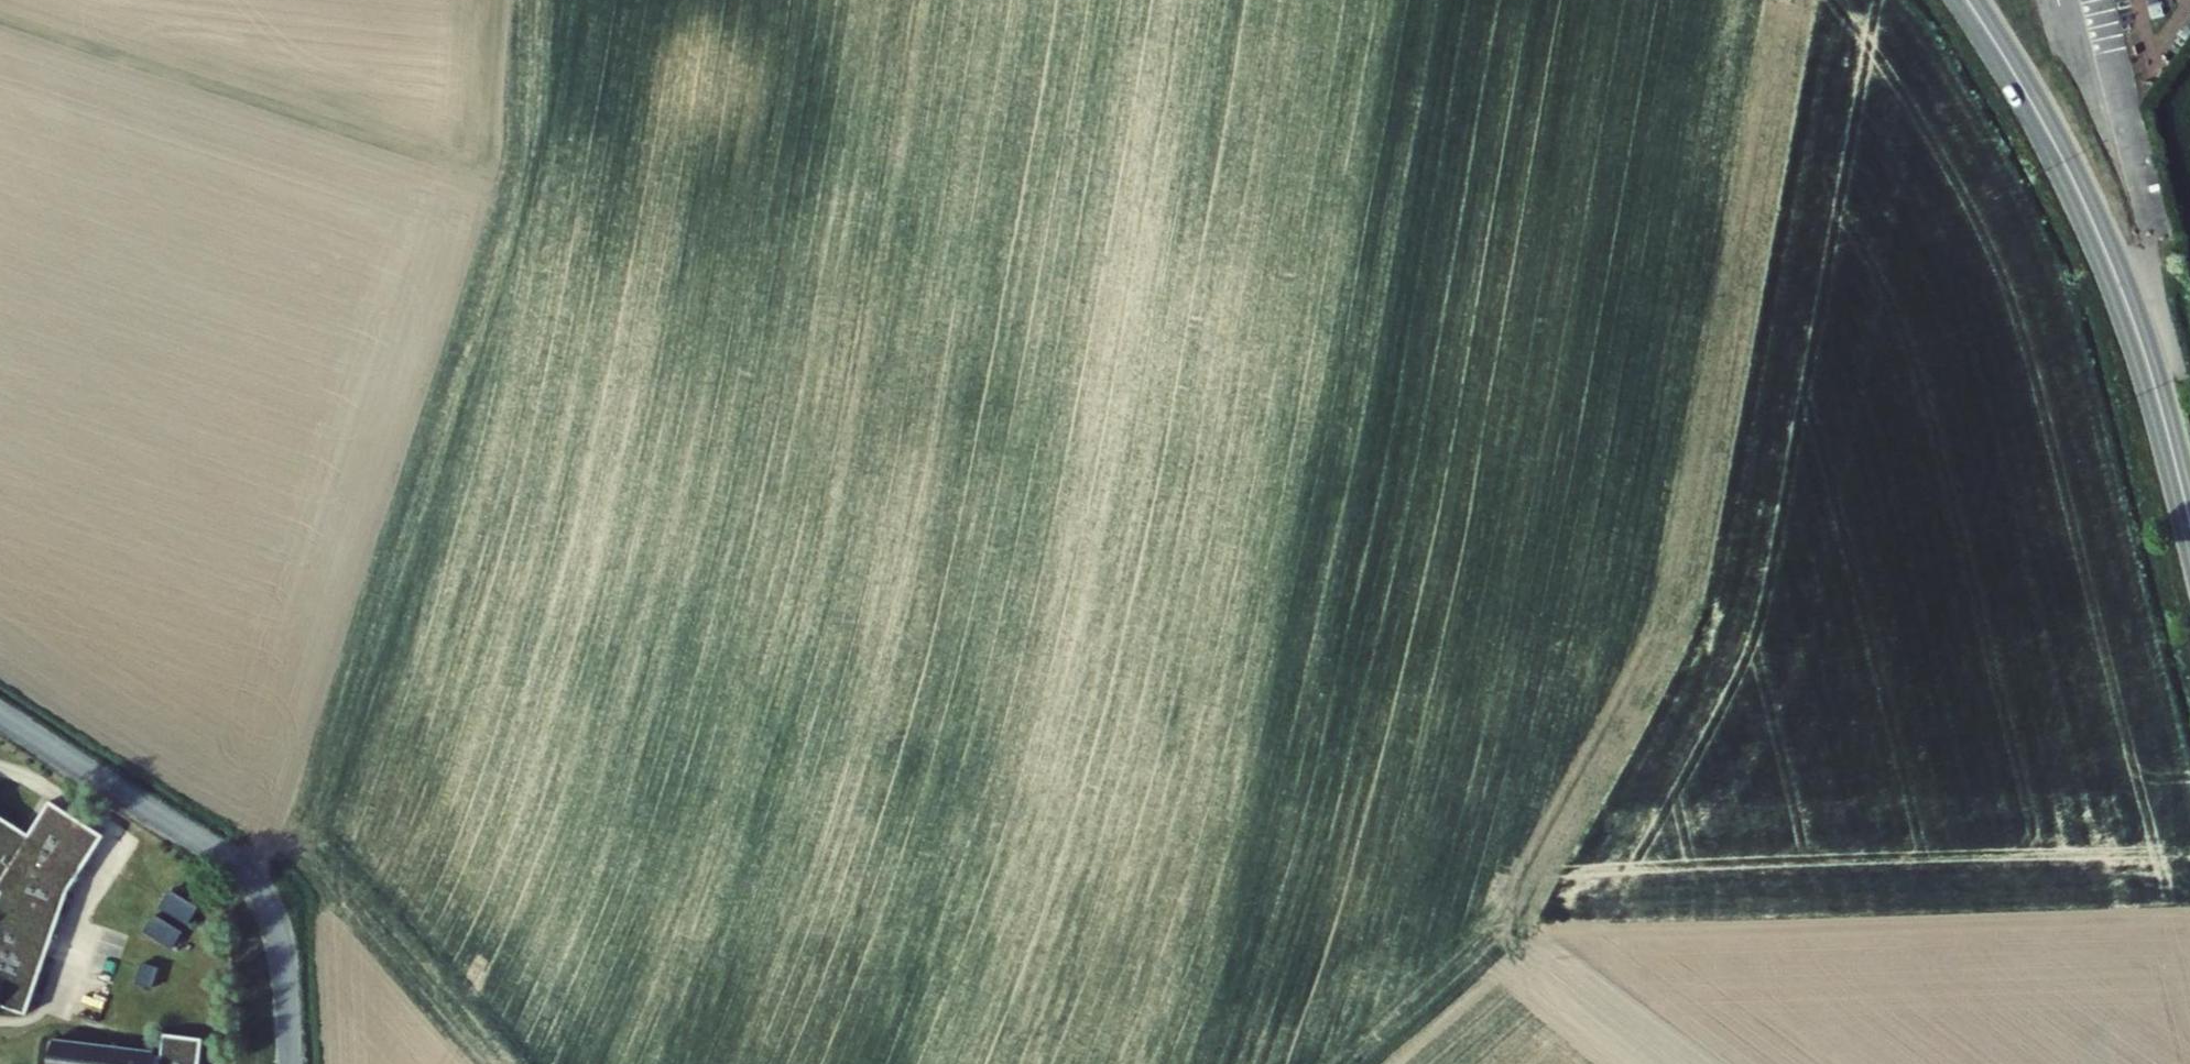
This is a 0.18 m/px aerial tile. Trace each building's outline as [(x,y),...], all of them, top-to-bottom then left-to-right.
[(0,811),(0,1006),(28,1017),(68,888),(104,830),(51,798),(28,830),(0,811)] [(173,947),(199,904),(169,887),(144,930),(173,947)] [(55,1034),(49,1063),(183,1063),(204,1035),(164,1030),(162,1050),(55,1034)]
